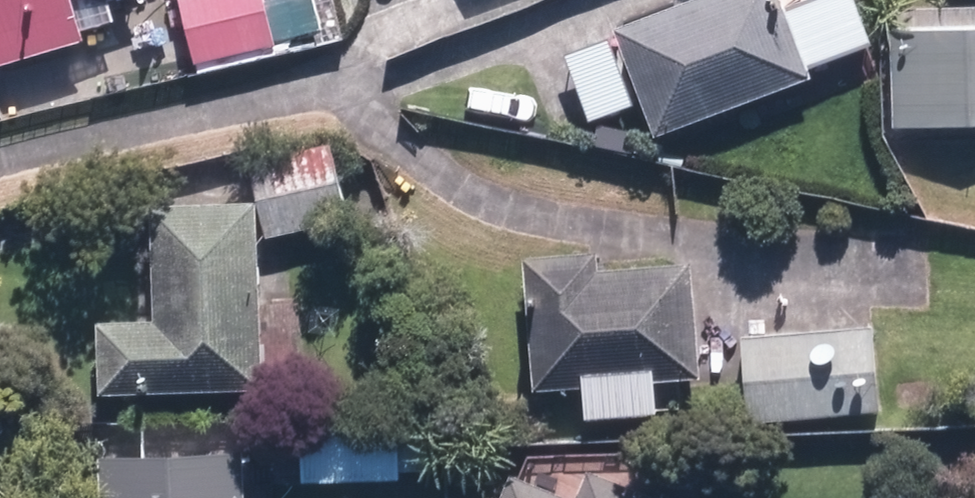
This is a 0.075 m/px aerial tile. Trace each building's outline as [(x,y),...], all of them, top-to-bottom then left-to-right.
[(94,31),(88,0),(0,0),(0,58),(94,31)] [(206,56),(286,38),(285,32),(327,22),(322,0),(193,0),(206,56)] [(629,19),(668,123),(817,68),(813,59),(879,34),(866,0),(807,0),(793,5),(791,0),(680,0),(629,19)] [(906,116),(974,114),(974,4),(904,5),(906,116)] [(110,316),(112,384),(271,379),(264,197),(165,200),(169,313),(110,316)] [(537,255),(547,381),(600,377),(602,403),(667,398),(665,373),(709,369),(700,253),(607,259),(606,250),(537,255)] [(754,333),(760,412),(888,402),(882,323),(754,333)] [(432,408),(313,412),(315,473),(411,470),(411,464),(433,463),(432,408)] [(232,459),(95,464),(96,497),(234,497),(232,459)] [(600,464),(586,494),(527,469),(515,497),(678,497),(600,464)]
